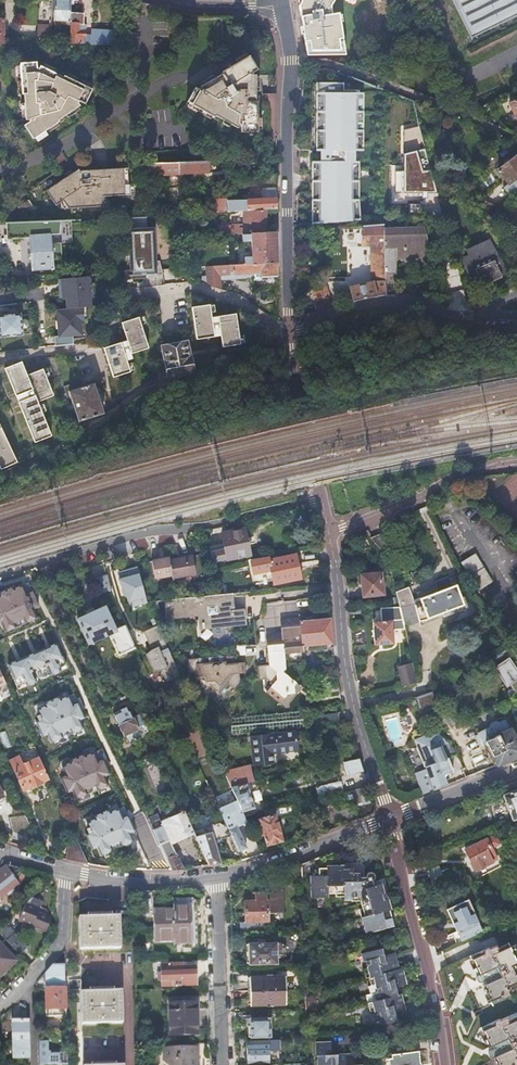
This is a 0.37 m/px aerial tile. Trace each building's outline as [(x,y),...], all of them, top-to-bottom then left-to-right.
[(52,22),(51,0),(40,0),(40,22),(52,22)] [(55,2),(55,22),(69,22),(69,0),(59,0),(59,2),(55,2)] [(71,45),(116,44),(115,29),(93,30),(93,36),(87,36),(87,26),(84,26),(84,15),(92,15),(92,0),(82,0),(82,15),(71,15),(71,45)] [(71,15),(82,15),(82,0),(71,0),(71,15)] [(301,6),(298,10),(305,45),(307,56),(311,55),(342,55),(340,44),(344,43),(340,19),(333,19),(331,11),(337,2),(344,0),(300,0),(301,6)] [(471,40),(516,17),(516,0),(451,0),(471,40)] [(52,28),(37,29),(38,38),(41,38),(52,38),(52,28)] [(196,87),(188,100),(197,105),(215,117),(217,115),(237,126),(240,122),(241,132),(257,131),(257,108),(257,100),(255,100),(255,75),(248,75),(254,72),(258,70),(250,57),(224,70),(223,71),(224,74),(202,85),(206,92),(196,87)] [(37,63),(19,63),(22,97),(25,96),(27,119),(28,120),(33,120),(25,126),(34,138),(61,120),(60,118),(69,111),(78,105),(75,98),(85,103),(92,90),(68,78),(62,76),(61,78),(40,68),(38,72),(37,63)] [(311,160),(312,223),(361,222),(360,151),(367,151),(366,92),(347,93),(347,83),(319,83),(321,160),(311,160)] [(499,171),(509,184),(516,179),(516,157),(499,171)] [(210,162),(160,165),(160,175),(210,173),(210,162)] [(277,210),(277,173),(247,174),(248,204),(234,205),(234,212),(243,212),(266,211),(277,210)] [(63,179),(32,200),(43,215),(50,210),(55,217),(91,215),(91,206),(114,204),(112,177),(68,180),(68,186),(63,179)] [(509,184),(504,188),(511,197),(516,192),(516,179),(509,184)] [(266,233),(266,211),(243,212),(244,228),(240,228),(239,224),(233,225),(233,227),(219,227),(219,236),(243,234),(266,233)] [(146,217),(128,218),(128,229),(130,270),(130,271),(133,271),(133,275),(146,275),(146,276),(163,274),(159,261),(156,261),(155,244),(155,227),(147,228),(146,217)] [(67,221),(3,224),(4,241),(26,240),(30,273),(51,271),(50,260),(49,246),(57,245),(69,243),(67,221)] [(384,224),(362,227),(362,247),(370,246),(372,283),(351,289),(354,303),(375,297),(387,295),(386,274),(385,274),(384,230),(385,230),(384,224)] [(425,226),(385,230),(384,230),(385,274),(386,274),(398,273),(397,257),(432,253),(425,226)] [(244,259),(245,265),(255,265),(278,263),(277,233),(266,233),(243,234),(244,241),(251,241),(252,258),(244,259)] [(469,257),(462,260),(468,280),(477,276),(483,286),(502,277),(500,275),(508,272),(489,240),(467,251),(469,257)] [(57,245),(49,246),(50,260),(59,259),(57,245)] [(278,263),(255,265),(256,279),(278,278),(278,263)] [(255,265),(245,265),(205,268),(205,277),(206,286),(222,290),(221,280),(256,279),(255,265)] [(130,271),(130,270),(124,270),(125,280),(146,279),(146,276),(146,275),(133,275),(133,271),(130,271)] [(67,298),(68,309),(89,307),(88,299),(87,284),(86,277),(62,279),(64,299),(67,298)] [(93,283),(87,284),(88,299),(95,298),(93,283)] [(210,305),(193,308),(198,340),(215,337),(212,318),(210,305)] [(85,320),(84,307),(68,309),(57,310),(59,337),(55,337),(56,347),(73,345),(72,336),(81,335),(80,320),(85,320)] [(0,316),(0,339),(22,336),(19,314),(0,316)] [(237,314),(219,317),(222,336),(223,347),(242,345),(237,314)] [(219,317),(212,318),(215,337),(222,336),(219,317)] [(139,318),(122,323),(128,341),(132,354),(149,348),(139,318)] [(128,341),(122,343),(127,361),(134,359),(128,341)] [(187,342),(164,348),(171,377),(192,372),(189,357),(191,356),(187,342)] [(122,343),(105,349),(114,378),(131,372),(127,361),(122,343)] [(22,362),(5,369),(17,397),(32,390),(35,397),(19,403),(35,443),(52,436),(39,403),(54,396),(44,370),(28,376),(22,362)] [(76,390),(69,393),(79,422),(101,415),(91,386),(83,388),(81,383),(75,385),(76,390)] [(32,390),(17,397),(19,403),(35,397),(32,390)] [(0,429),(0,467),(2,470),(18,463),(2,428),(0,429)] [(224,545),(210,548),(213,564),(249,556),(244,530),(222,535),(224,545)] [(372,539),(388,566),(399,568),(396,549),(402,546),(393,530),(372,539)] [(475,556),(461,564),(476,590),(490,581),(475,556)] [(270,557),(252,560),(254,574),(272,571),(275,585),(301,581),(297,557),(271,562),(270,557)] [(171,570),(170,567),(154,570),(158,588),(174,585),(174,588),(197,584),(193,566),(182,568),(171,570)] [(382,576),(363,576),(364,598),(384,597),(382,576)] [(452,587),(456,586),(453,577),(448,579),(452,587)] [(397,593),(400,608),(404,625),(429,621),(429,620),(464,606),(456,586),(452,587),(448,579),(435,583),(436,587),(439,593),(413,603),(410,596),(407,590),(397,593)] [(436,587),(410,596),(413,603),(439,593),(436,587)] [(231,595),(215,596),(164,600),(163,603),(165,604),(164,609),(165,609),(164,614),(173,617),(174,614),(180,617),(181,614),(188,616),(189,613),(199,617),(200,629),(245,625),(243,609),(233,610),(231,595)] [(150,607),(147,602),(145,597),(135,601),(140,612),(150,607)] [(106,606),(78,619),(88,642),(109,633),(119,655),(135,648),(125,624),(116,628),(106,606)] [(400,608),(381,609),(382,622),(373,623),(375,646),(394,645),(393,631),(405,630),(404,625),(400,608)] [(330,621),(299,623),(302,648),(304,648),(332,646),(330,621)] [(299,623),(298,623),(281,625),(282,636),(283,642),(284,652),(284,654),(304,653),(304,648),(302,648),(299,623)] [(255,638),(255,645),(283,642),(282,636),(255,638)] [(509,648),(483,666),(492,678),(496,675),(505,689),(508,687),(514,695),(516,694),(516,674),(510,665),(516,661),(516,659),(509,648)] [(281,665),(281,652),(267,653),(268,665),(257,665),(258,679),(264,678),(269,683),(262,691),(281,707),(297,689),(297,684),(286,675),(285,664),(281,665)] [(238,673),(238,663),(232,663),(232,655),(186,658),(187,672),(192,672),(193,679),(198,679),(199,688),(209,687),(218,694),(227,684),(233,688),(239,682),(238,673)] [(411,666),(398,669),(402,686),(415,683),(411,666)] [(134,719),(119,726),(124,737),(139,730),(134,719)] [(495,767),(516,759),(516,739),(506,721),(499,724),(495,722),(492,724),(490,728),(478,734),(495,767)] [(267,737),(252,738),(254,766),(273,764),(272,753),(297,751),(295,732),(266,735),(267,737)] [(456,752),(447,744),(436,733),(428,735),(416,740),(421,754),(409,757),(422,795),(433,791),(447,785),(444,775),(452,772),(447,758),(457,755),(456,752)] [(41,758),(39,759),(48,781),(50,780),(41,758)] [(48,781),(39,759),(15,768),(24,790),(48,781)] [(364,772),(359,760),(344,763),(348,777),(364,772)] [(249,766),(224,770),(230,785),(243,782),(252,781),(249,766)] [(243,782),(230,785),(239,805),(244,815),(248,814),(246,809),(254,806),(243,782)] [(318,787),(321,799),(337,795),(345,794),(342,782),(318,787)] [(239,805),(230,785),(220,790),(229,810),(239,805)] [(374,801),(369,788),(348,793),(351,806),(374,801)] [(503,796),(513,819),(516,817),(516,790),(503,796)] [(345,794),(337,795),(340,809),(351,806),(348,793),(345,794)] [(102,800),(94,804),(97,811),(95,812),(101,825),(99,826),(102,835),(105,834),(109,842),(132,832),(120,806),(122,802),(114,800),(113,804),(106,807),(102,800)] [(290,805),(258,812),(262,820),(252,824),(259,839),(262,837),(267,847),(281,840),(273,820),(293,816),(290,805)] [(153,832),(163,853),(170,869),(183,869),(176,855),(172,846),(194,836),(184,813),(162,823),(164,827),(153,832)] [(214,843),(230,837),(227,830),(223,821),(209,826),(212,832),(195,838),(208,866),(220,864),(214,843)] [(153,832),(150,825),(142,829),(154,857),(163,853),(153,832)] [(230,837),(236,851),(245,847),(236,826),(227,830),(230,837)] [(74,841),(76,843),(84,863),(97,866),(99,851),(92,835),(86,838),(85,836),(74,841)] [(494,836),(463,851),(468,864),(471,863),(475,872),(496,862),(491,851),(499,848),(494,836)] [(84,863),(76,843),(70,842),(65,859),(83,863),(84,863)] [(18,885),(16,882),(12,877),(15,875),(20,869),(10,866),(7,867),(4,867),(2,868),(0,870),(0,899),(18,885)] [(315,876),(308,876),(308,881),(309,899),(327,899),(327,895),(334,895),(334,892),(342,892),(342,899),(349,899),(349,896),(359,896),(360,899),(353,901),(356,910),(359,909),(361,916),(355,918),(359,934),(382,928),(380,920),(383,919),(382,916),(386,915),(384,910),(391,908),(386,892),(380,894),(376,884),(365,886),(363,880),(357,880),(356,872),(352,872),(352,869),(342,869),(342,866),(337,866),(324,867),(324,869),(319,869),(319,873),(315,873),(315,876)] [(428,872),(432,880),(443,875),(440,867),(428,872)] [(153,891),(141,891),(142,916),(154,916),(155,942),(174,942),(174,944),(192,944),(190,906),(172,907),(172,909),(153,910),(153,891)] [(239,922),(239,933),(265,932),(264,921),(268,921),(267,912),(274,911),(274,892),(255,893),(255,901),(252,901),(245,902),(245,922),(239,922)] [(42,904),(29,898),(19,921),(46,933),(50,924),(36,917),(38,915),(42,904)] [(454,937),(457,945),(484,933),(469,900),(447,910),(459,935),(454,937)] [(51,921),(38,915),(36,917),(50,924),(51,921)] [(119,916),(79,917),(81,949),(120,948),(119,916)] [(3,927),(0,930),(0,935),(7,943),(13,937),(3,927)] [(276,942),(246,943),(246,964),(276,963),(276,942)] [(0,946),(0,974),(14,960),(0,945),(0,946)] [(382,947),(362,952),(364,961),(366,961),(368,968),(364,969),(366,977),(368,976),(371,986),(374,985),(376,992),(373,993),(376,1001),(366,1003),(368,1012),(373,1011),(375,1018),(372,1019),(375,1027),(397,1021),(395,1014),(402,1012),(401,1008),(404,1007),(401,994),(398,995),(395,987),(406,984),(402,968),(399,968),(396,956),(393,957),(392,953),(384,955),(382,947)] [(478,953),(463,960),(472,980),(470,981),(469,983),(468,984),(468,986),(469,988),(470,990),(471,991),(473,991),(475,991),(476,991),(486,1010),(501,1004),(498,998),(513,992),(504,972),(507,971),(498,950),(486,955),(485,952),(479,955),(478,953)] [(165,968),(161,972),(161,981),(166,984),(166,986),(195,985),(195,966),(182,967),(182,963),(165,964),(165,968)] [(65,964),(52,965),(45,974),(46,1009),(67,1009),(65,964)] [(284,977),(252,978),(253,1004),(285,1004),(284,977)] [(81,979),(70,980),(70,990),(81,989),(81,979)] [(121,992),(82,993),(83,1025),(122,1023),(121,992)] [(198,1029),(197,1004),(170,1004),(171,1035),(198,1035),(198,1029)] [(251,1024),(248,1024),(248,1036),(270,1035),(270,1017),(251,1017),(251,1024)] [(27,1021),(12,1022),(13,1058),(28,1058),(27,1021)] [(464,1038),(472,1056),(471,1057),(470,1059),(469,1061),(469,1063),(470,1064),(512,1064),(506,1050),(508,1048),(499,1027),(488,1032),(487,1030),(480,1033),(479,1032),(464,1038)] [(254,1043),(246,1044),(247,1063),(268,1062),(267,1039),(254,1040),(254,1043)] [(38,1041),(38,1044),(39,1064),(60,1064),(68,1064),(68,1054),(50,1055),(50,1052),(47,1052),(47,1044),(46,1044),(45,1041),(38,1041)] [(314,1042),(315,1054),(316,1054),(317,1064),(362,1064),(355,1064),(354,1056),(350,1056),(349,1052),(331,1053),(330,1041),(314,1042)] [(198,1046),(165,1047),(166,1064),(167,1064),(199,1064),(198,1046)] [(393,1054),(394,1064),(421,1064),(419,1050),(393,1054)]
